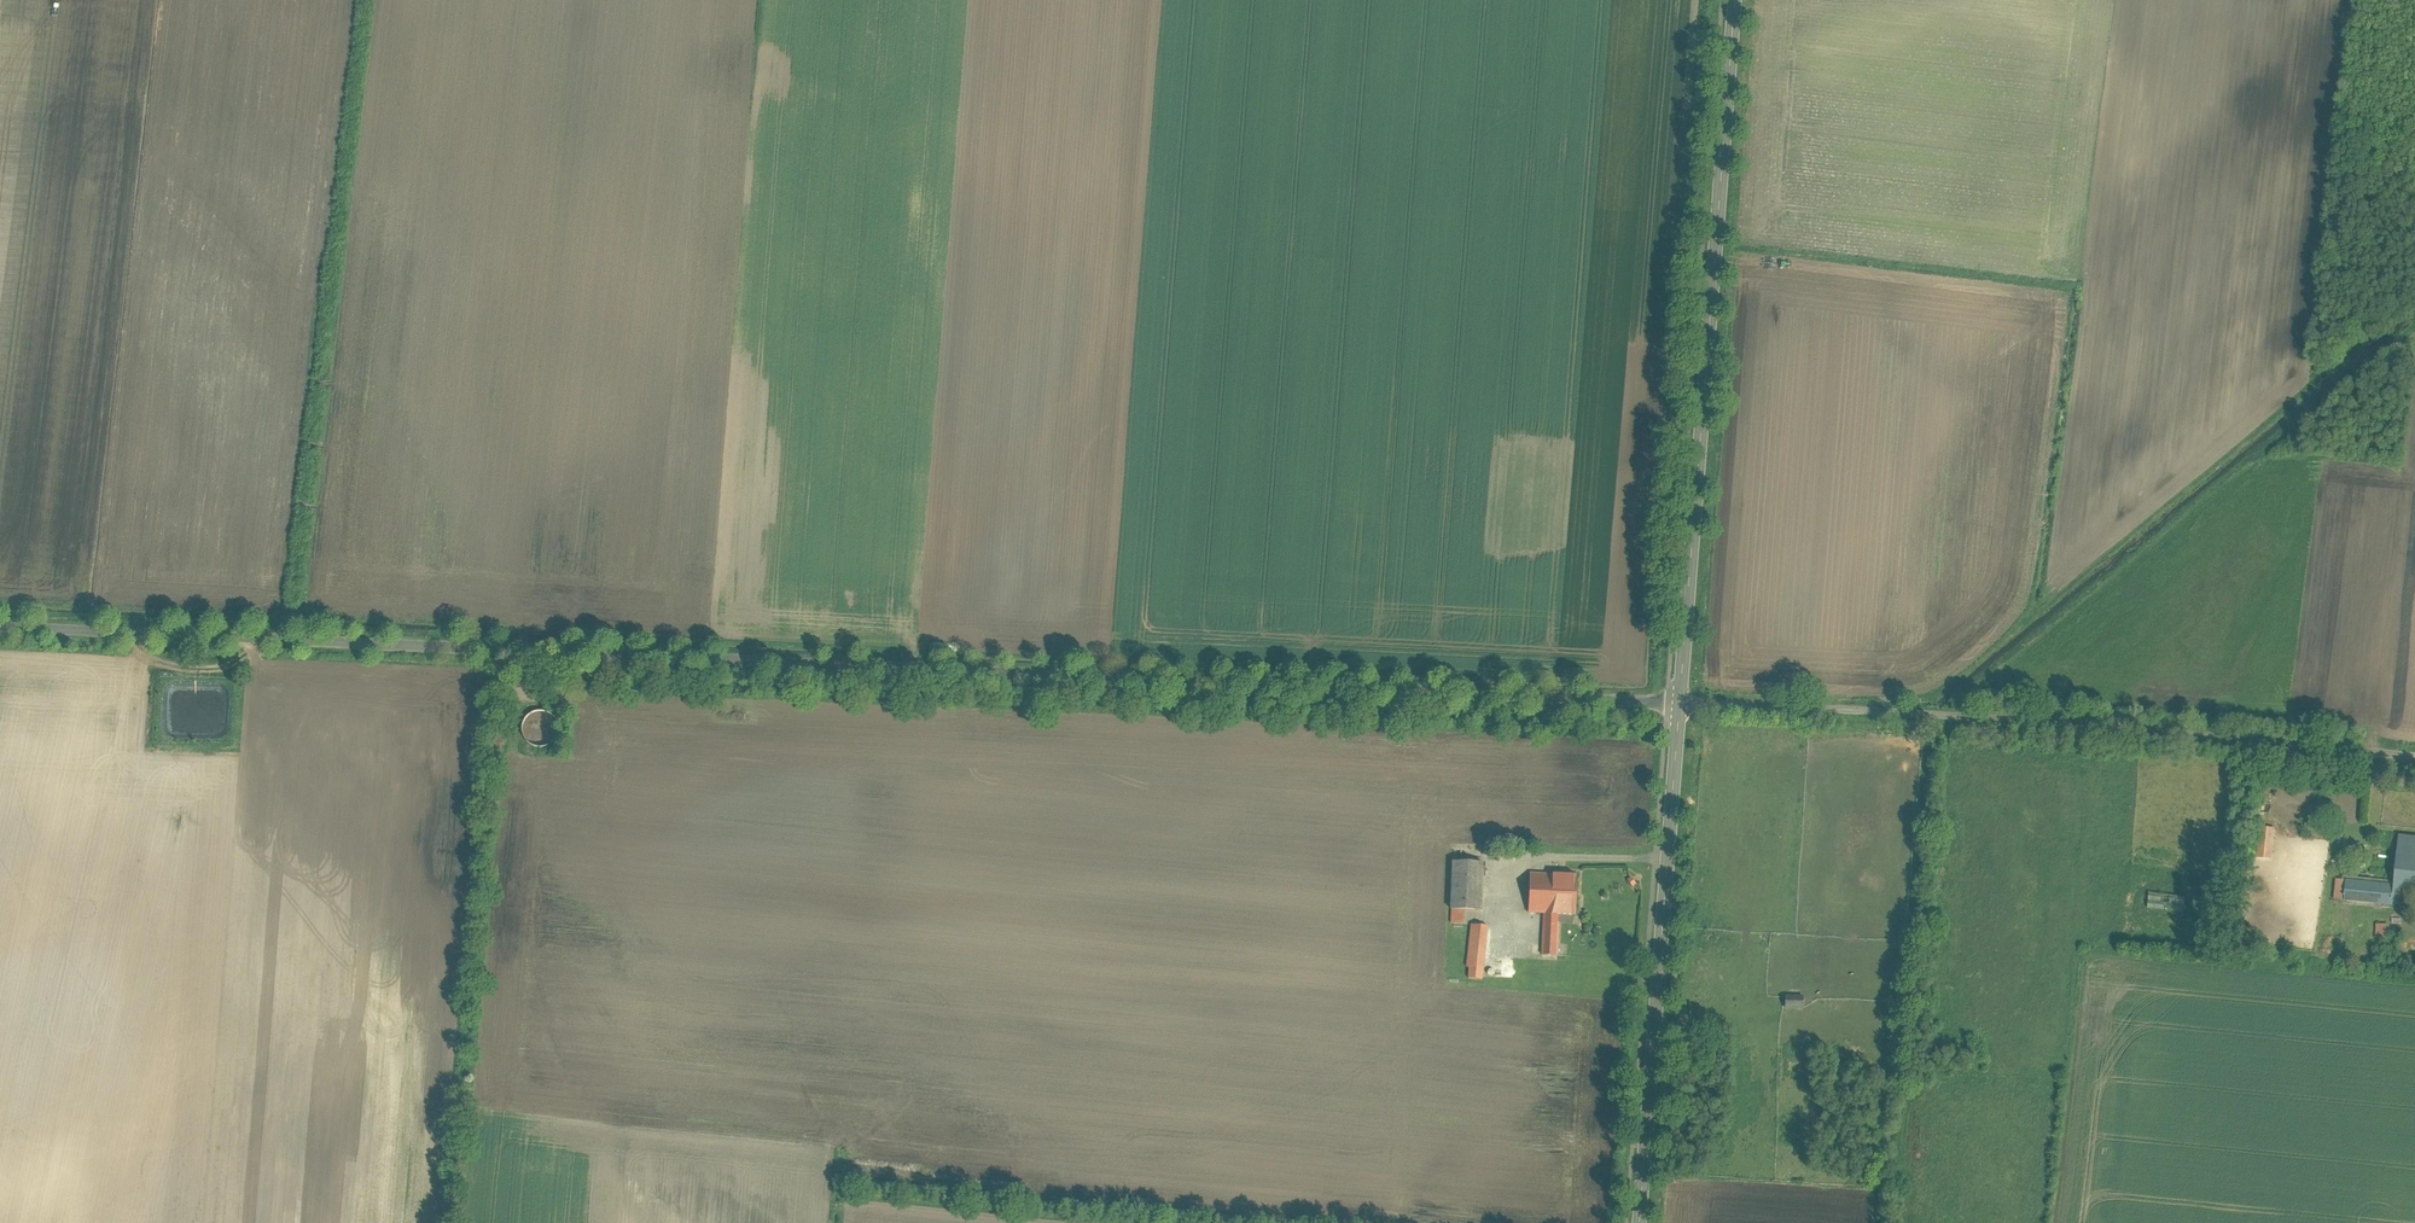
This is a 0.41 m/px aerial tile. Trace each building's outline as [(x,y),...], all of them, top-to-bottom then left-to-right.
[(524,739),(528,744),(533,747),(539,748),(545,747),(551,744),(555,740),(558,735),(558,729),(557,723),(554,717),(549,713),(544,711),(537,711),(532,713),(527,717),(523,721),(522,727),(522,733),(524,739)] [(2274,859),(2278,828),(2263,826),(2259,857),(2274,859)] [(2319,895),(2408,905),(2409,896),(2414,896),(2414,831),(2387,828),(2382,875),(2322,868),(2319,895)] [(1482,911),(1484,863),(1453,861),(1451,910),(1482,911)] [(1543,913),(1541,952),(1556,953),(1558,914),(1577,915),(1579,875),(1530,872),(1528,912),(1543,913)] [(2151,893),(2150,909),(2172,909),(2172,893),(2151,893)] [(2187,912),(2187,896),(2173,895),(2173,912),(2187,912)] [(1470,968),(1469,979),(1483,981),(1489,926),(1471,924),(1466,968),(1470,968)] [(2389,937),(2389,924),(2377,924),(2377,937),(2389,937)] [(1804,1010),(1804,995),(1786,995),(1785,1009),(1804,1010)]
